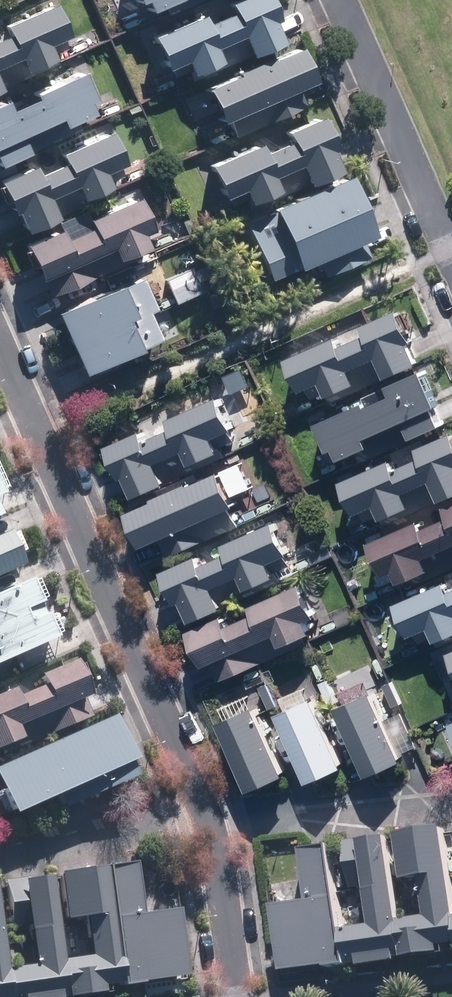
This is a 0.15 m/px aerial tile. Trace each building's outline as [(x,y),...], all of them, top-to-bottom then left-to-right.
[(136,17),(173,1),(172,0),(129,0),(136,17)] [(146,39),(160,72),(179,63),(185,77),(215,64),(209,50),(235,39),(243,59),(279,43),(260,0),(235,0),(146,39)] [(0,27),(0,90),(54,66),(46,47),(62,40),(47,6),(0,27)] [(199,91),(214,125),(225,120),(232,137),(304,106),(297,89),(308,84),(293,50),(199,91)] [(22,154),(15,138),(52,122),(55,130),(87,116),(82,105),(87,103),(75,75),(25,97),(27,101),(2,112),(0,107),(0,164),(22,154)] [(313,118),(201,167),(216,200),(236,192),(245,212),(337,172),(313,118)] [(54,156),(58,166),(32,178),(28,168),(0,180),(0,202),(6,216),(11,214),(20,234),(52,220),(44,200),(70,188),(76,202),(105,189),(99,175),(119,167),(104,134),(54,156)] [(359,242),(368,238),(341,177),(240,221),(267,282),(315,262),(322,278),(367,258),(359,242)] [(131,198),(18,247),(42,301),(154,251),(131,198)] [(200,294),(192,276),(164,289),(171,306),(200,294)] [(133,277),(48,315),(74,375),(160,338),(133,277)] [(399,313),(287,361),(302,394),(322,386),(330,405),(422,365),(399,313)] [(447,425),(424,373),(389,388),(391,393),(318,425),(335,465),(371,450),(368,442),(406,425),(412,440),(447,425)] [(235,431),(221,399),(109,448),(123,480),(127,479),(136,500),(169,485),(160,464),(187,452),(193,467),(223,454),(216,439),(235,431)] [(417,452),(420,460),(397,470),(394,462),(340,485),(354,516),(375,507),(381,522),(412,509),(405,494),(430,484),(438,504),(451,499),(451,437),(417,452)] [(206,544),(199,527),(239,511),(233,497),(255,488),(244,462),(125,511),(141,550),(162,542),(169,559),(206,544)] [(384,578),(393,574),(398,587),(431,573),(426,560),(448,550),(451,558),(451,507),(444,510),(448,519),(426,528),(422,520),(369,544),(384,578)] [(277,578),(271,564),(284,558),(290,555),(276,524),(162,574),(176,606),(181,603),(191,625),(225,610),(215,588),(240,578),(246,592),(277,578)] [(0,538),(0,579),(17,572),(2,537),(0,538)] [(450,583),(395,607),(409,640),(429,631),(435,644),(451,637),(451,586),(450,583)] [(0,594),(0,665),(47,645),(20,585),(0,594)] [(188,634),(202,668),(211,665),(219,684),(241,675),(242,674),(262,666),(266,664),(258,645),(275,638),(280,650),(313,636),(308,624),(315,621),(301,587),(250,608),(254,616),(229,626),(226,618),(188,634)] [(0,696),(0,752),(87,720),(83,704),(66,666),(30,678),(34,693),(10,703),(6,694),(0,696)] [(242,674),(241,675),(247,690),(257,686),(268,712),(279,708),(262,666),(242,674)] [(372,694),(335,710),(367,779),(403,762),(372,694)] [(316,700),(278,716),(307,786),(346,769),(316,700)] [(286,775),(255,709),(218,726),(248,792),(286,775)] [(0,770),(0,813),(4,823),(125,771),(105,725),(0,770)] [(344,955),(356,953),(358,969),(406,962),(439,957),(438,948),(451,946),(451,905),(442,831),(393,837),(400,886),(419,883),(424,919),(400,923),(389,841),(357,845),(369,929),(341,933),(344,955)] [(346,972),(329,848),(300,852),(308,907),(273,912),(283,980),(346,972)] [(99,871),(114,988),(114,992),(178,983),(168,914),(132,919),(126,868),(99,871)] [(99,990),(114,988),(99,871),(51,878),(57,925),(77,923),(82,962),(55,965),(44,881),(15,884),(26,971),(0,975),(0,996),(100,996),(99,990)]
